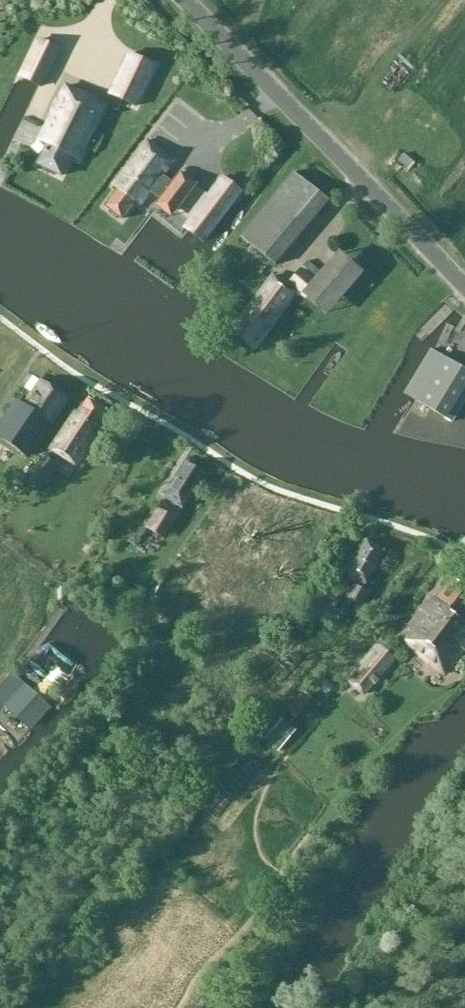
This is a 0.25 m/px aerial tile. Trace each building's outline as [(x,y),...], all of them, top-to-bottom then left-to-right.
[(90,81),(104,88),(121,52),(107,45),(90,81)] [(56,60),(34,50),(15,88),(36,99),(56,60)] [(131,54),(111,96),(136,107),(155,66),(131,54)] [(71,159),(79,162),(105,108),(67,89),(40,143),(48,147),(38,167),(61,178),(71,159)] [(118,190),(105,208),(122,220),(135,203),(140,207),(151,193),(161,200),(162,201),(169,192),(183,202),(196,185),(181,173),(172,185),(163,177),(174,162),(148,142),(113,187),(118,190)] [(328,203),(294,175),(240,239),(274,267),(328,203)] [(223,179),(185,229),(203,243),(241,193),(223,179)] [(275,279),(235,335),(252,347),(264,330),(269,333),(296,295),(299,297),(302,294),(329,320),(364,277),(339,257),(323,274),(308,261),(285,286),(275,279)] [(404,394),(446,420),(464,387),(464,371),(430,350),(404,394)] [(43,432),(44,433),(67,400),(42,383),(25,408),(12,398),(0,415),(0,435),(28,455),(43,432)] [(73,416),(60,435),(49,451),(74,468),(100,429),(96,426),(106,412),(88,400),(76,418),(73,416)] [(186,464),(164,498),(182,509),(204,475),(186,464)] [(164,542),(177,521),(159,511),(144,530),(164,542)] [(342,576),(356,584),(355,586),(353,584),(346,598),(363,608),(370,594),(363,590),(383,552),(366,543),(357,559),(352,556),(342,576)] [(398,641),(443,675),(464,646),(464,625),(461,622),(464,617),(464,590),(452,580),(435,602),(431,599),(398,641)] [(324,584),(314,596),(334,611),(344,600),(324,584)] [(347,684),(365,698),(397,660),(380,645),(347,684)] [(24,675),(32,681),(47,663),(39,656),(24,675)] [(0,686),(0,715),(5,709),(31,732),(52,709),(12,673),(0,686)] [(297,719),(313,700),(303,692),(287,711),(297,719)]
